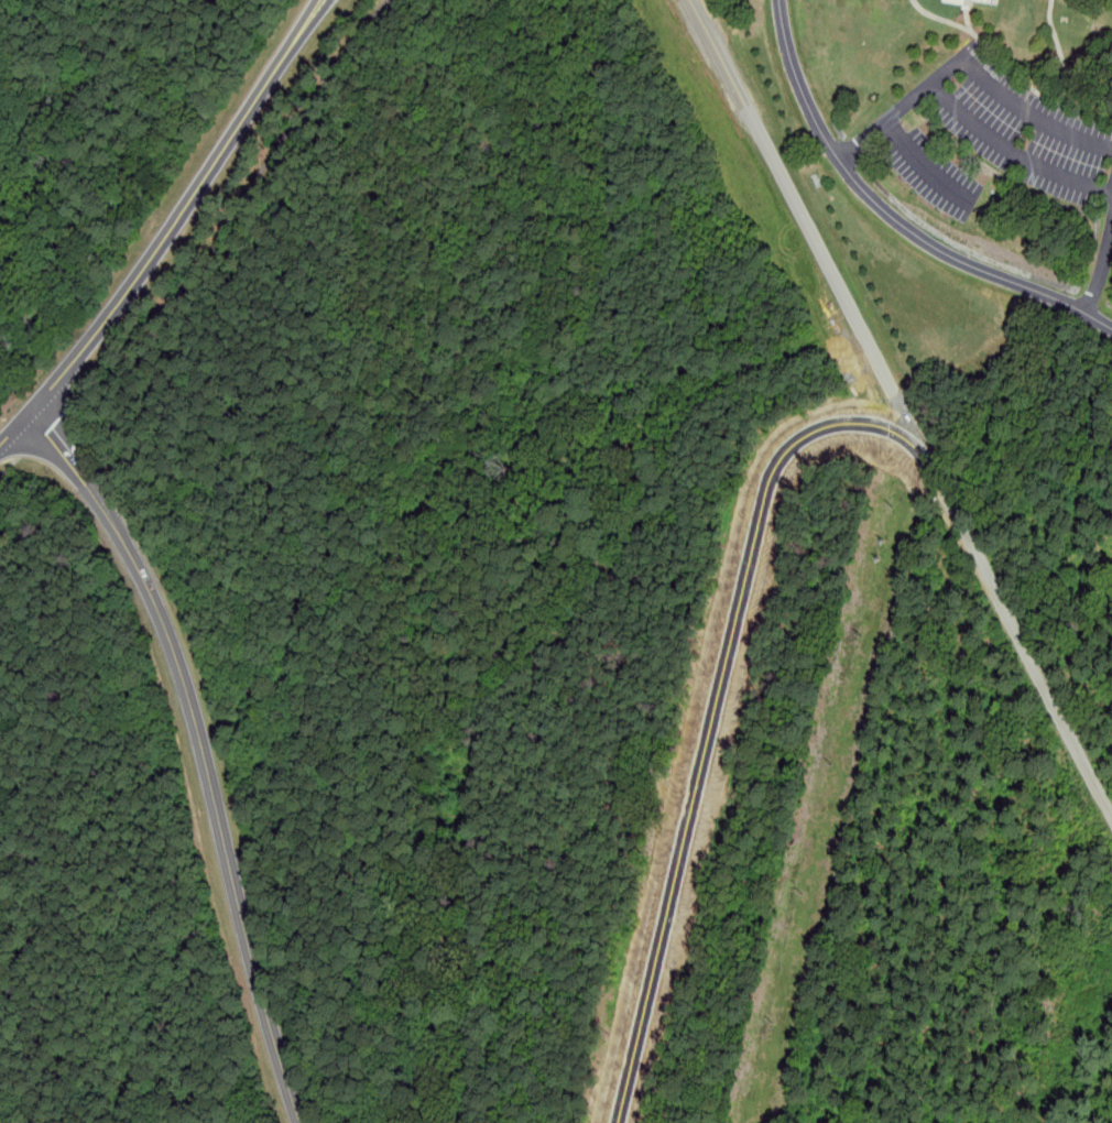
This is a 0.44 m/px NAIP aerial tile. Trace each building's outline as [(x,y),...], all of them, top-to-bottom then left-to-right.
[(945,7),(945,0),(999,0),(999,6),(970,1),(969,11),(945,7)]
